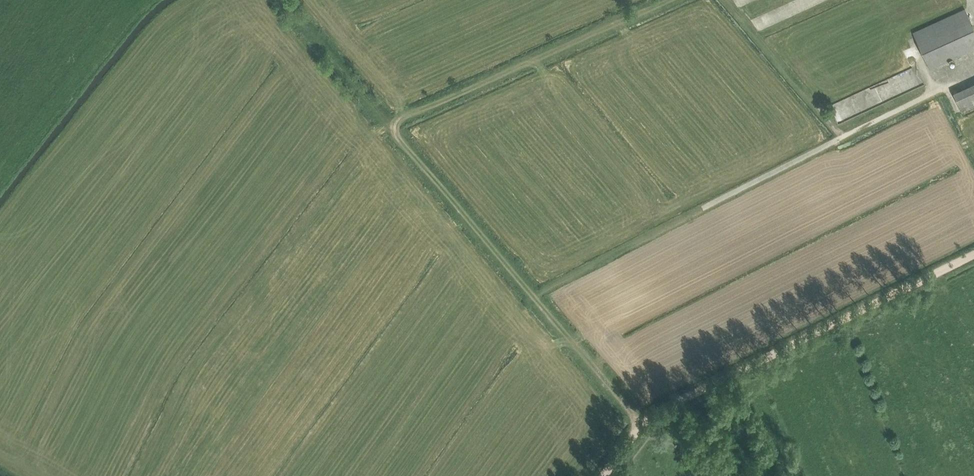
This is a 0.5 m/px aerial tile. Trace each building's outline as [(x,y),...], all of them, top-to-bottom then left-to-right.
[(973,48),(973,28),(965,8),(914,31),(930,67),(973,48)] [(973,104),(973,82),(954,92),(962,110),(973,104)] [(886,92),(883,83),(863,90),(866,99),(886,92)]
